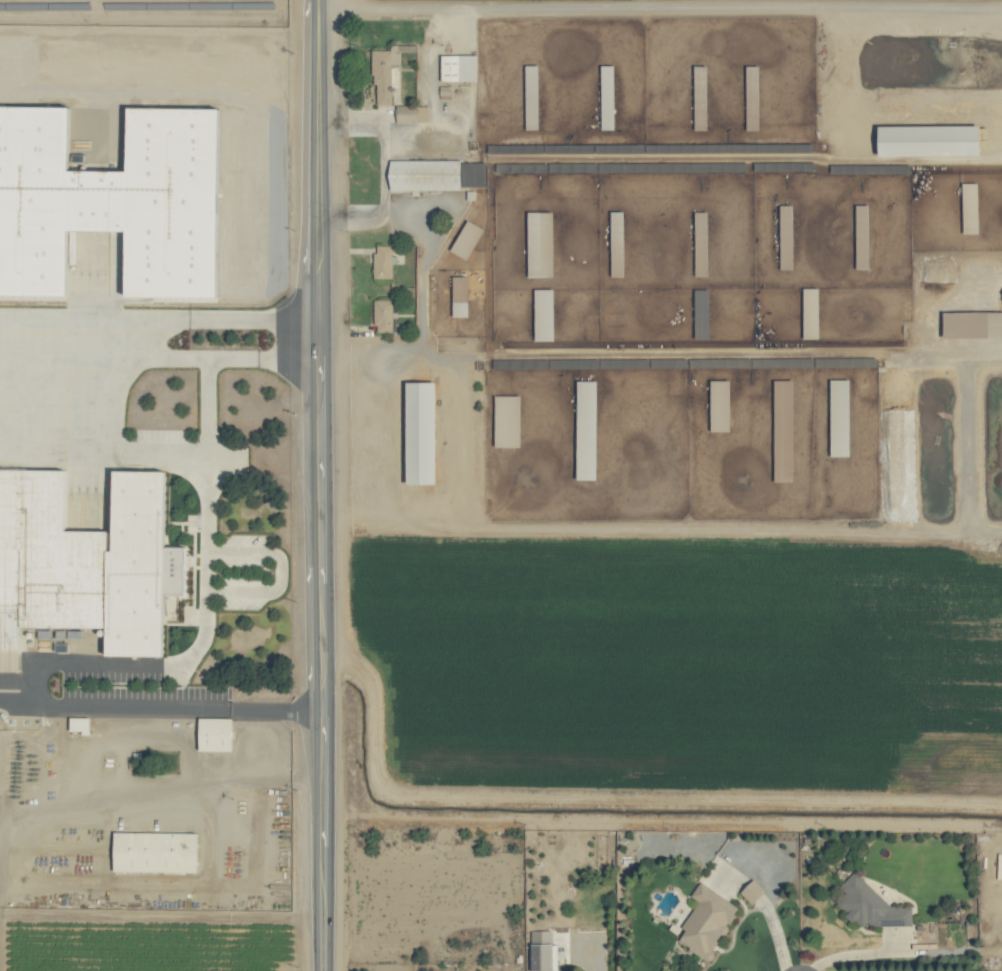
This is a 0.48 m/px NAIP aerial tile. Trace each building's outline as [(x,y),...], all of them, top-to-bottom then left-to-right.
[(373,51),(374,105),(391,104),(391,85),(401,85),(400,45),(390,45),(390,50),(373,51)] [(478,55),(442,55),(441,81),(477,81),(478,55)] [(527,130),(539,130),(538,65),(525,65),(527,130)] [(614,65),(601,65),(601,130),(614,130),(614,65)] [(397,122),(428,123),(428,106),(397,105),(397,122)] [(129,108),(128,172),(70,171),(71,108),(0,107),(0,164),(17,164),(68,225),(64,228),(64,234),(123,206),(122,205),(154,194),(154,189),(167,189),(160,194),(168,203),(168,189),(181,189),(178,192),(194,240),(129,295),(219,296),(221,109),(129,108)] [(981,126),(879,127),(880,157),(982,156),(981,126)] [(460,160),(389,161),(390,191),(461,190),(460,160)] [(486,186),(486,162),(461,163),(462,187),(486,186)] [(793,206),(781,205),(780,269),(793,269),(793,206)] [(857,269),(870,269),(869,205),(856,205),(857,269)] [(529,278),(554,277),(553,212),(528,213),(529,278)] [(624,277),(624,212),(611,212),(611,277),(624,277)] [(708,276),(708,212),(695,212),(696,276),(708,276)] [(451,251),(467,260),(484,230),(467,221),(451,251)] [(374,279),(393,279),(394,255),(392,255),(392,246),(374,245),(374,279)] [(453,317),(468,318),(469,276),(453,276),(453,317)] [(554,289),(534,289),(535,341),(554,341),(554,289)] [(710,321),(709,321),(709,290),(696,290),(696,339),(710,339),(710,321)] [(374,300),(374,332),(393,332),(392,300),(374,300)] [(944,313),(944,339),(1001,338),(1001,312),(944,313)] [(794,379),(775,378),(774,460),(793,460),(794,379)] [(850,378),(830,379),(831,456),(850,456),(850,378)] [(577,479),(597,479),(598,380),(578,379),(577,479)] [(711,431),(730,430),(730,379),(710,379),(711,431)] [(437,380),(407,380),(408,483),(437,483),(437,380)] [(521,395),(495,395),(495,447),(521,447),(521,395)] [(66,468),(40,468),(40,474),(45,474),(45,491),(50,491),(50,500),(36,500),(37,542),(48,542),(48,553),(64,552),(64,545),(76,545),(76,537),(66,537),(66,468)] [(94,568),(101,580),(107,580),(107,655),(165,655),(165,594),(187,594),(187,545),(167,545),(167,469),(113,469),(113,548),(108,548),(108,529),(100,529),(100,538),(93,538),(96,542),(99,542),(99,550),(93,550),(83,556),(98,556),(99,557),(99,565),(94,568)] [(89,732),(89,717),(70,717),(70,732),(89,732)] [(232,751),(232,717),(199,717),(198,750),(232,751)] [(113,872),(197,871),(197,832),(113,832),(113,872)] [(912,925),(912,905),(893,906),(854,871),(843,883),(843,894),(835,903),(855,921),(859,916),(859,930),(867,921),(872,926),(912,925)] [(752,904),(765,891),(754,879),(741,892),(752,904)] [(741,908),(700,881),(691,896),(699,901),(681,927),(686,930),(678,942),(706,960),(741,908)] [(553,970),(559,970),(559,944),(553,944),(553,930),(531,931),(532,970),(553,970)]
